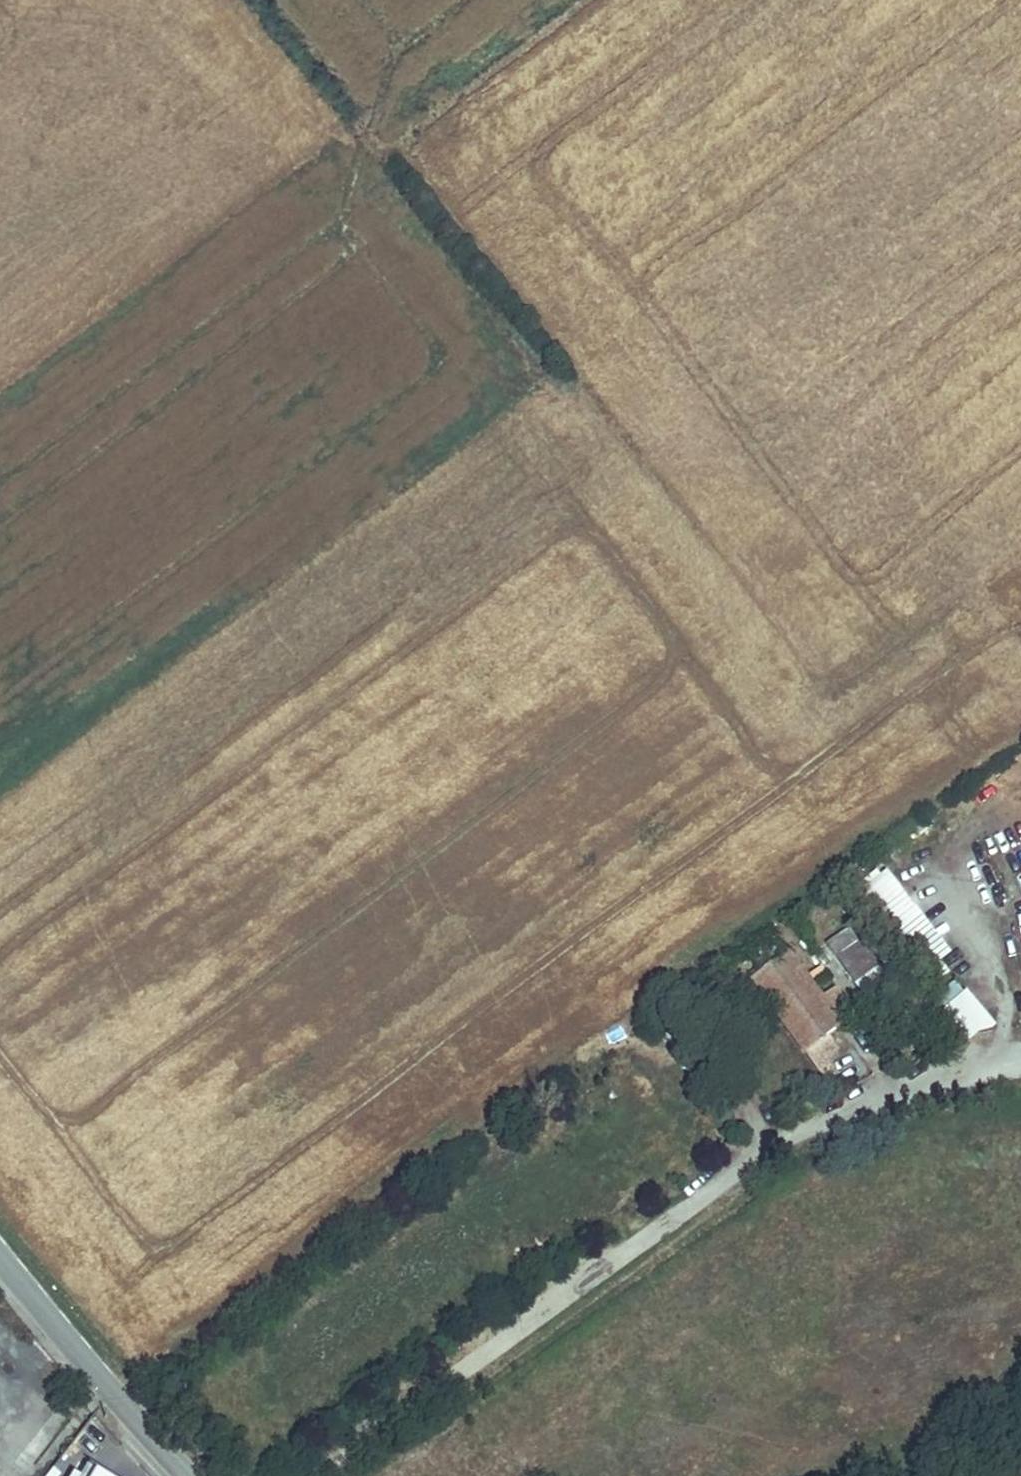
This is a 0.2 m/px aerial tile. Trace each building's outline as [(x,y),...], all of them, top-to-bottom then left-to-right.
[(938,960),(948,952),(884,868),(861,885),(936,984),(948,974),(938,960)] [(857,983),(874,971),(856,947),(839,959),(857,983)] [(822,999),(789,954),(753,980),(805,1052),(827,1036),(842,1026),(822,999)] [(857,1015),(837,988),(822,999),(842,1026),(857,1015)] [(969,1043),(993,1024),(965,989),(941,1008),(969,1043)] [(837,1050),(827,1036),(805,1052),(815,1066),(837,1050)]
